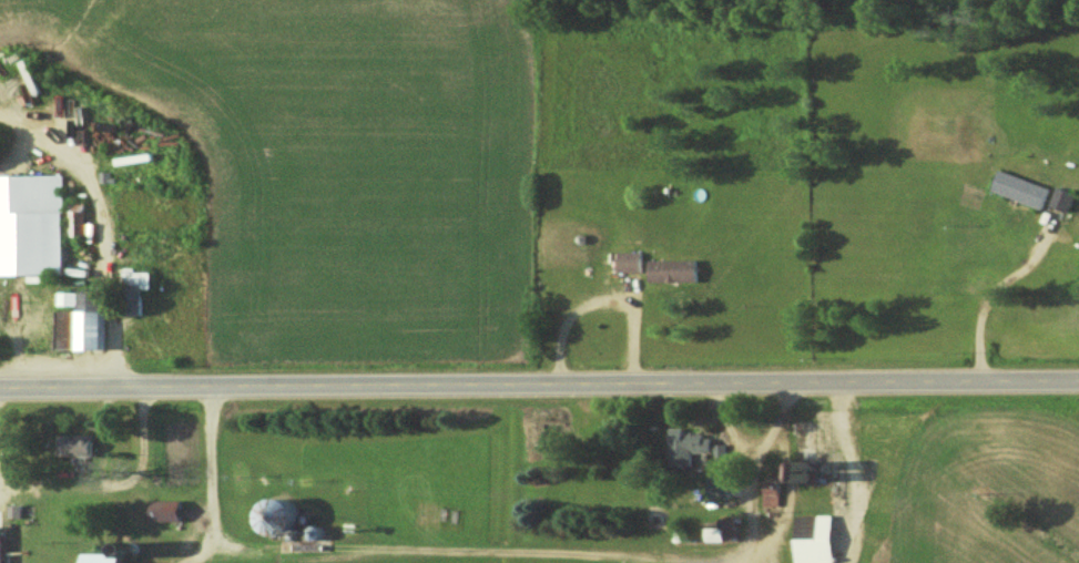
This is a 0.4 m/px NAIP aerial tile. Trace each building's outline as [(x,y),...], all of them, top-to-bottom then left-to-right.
[(1054,187),(1003,170),(995,191),(1046,208),(1054,187)] [(0,176),(0,274),(66,273),(64,175),(0,176)] [(1071,212),(1078,194),(1059,186),(1052,205),(1071,212)] [(71,235),(82,235),(81,211),(70,212),(71,235)] [(644,253),(621,252),(621,272),(643,272),(644,253)] [(651,282),(700,282),(700,260),(651,260),(651,282)] [(155,289),(155,272),(138,272),(138,268),(133,268),(132,303),(145,303),(145,289),(155,289)] [(107,349),(107,292),(80,292),(80,310),(58,310),(58,349),(107,349)] [(78,305),(78,292),(58,292),(58,305),(78,305)] [(716,452),(716,461),(727,462),(727,445),(713,444),(714,436),(685,435),(685,428),(673,427),(672,465),(693,465),(693,452),(716,452)] [(62,456),(95,456),(95,435),(62,434),(62,456)] [(731,497),(731,477),(709,477),(709,497),(731,497)] [(311,525),(297,494),(266,508),(280,539),(311,525)] [(185,521),(184,500),(156,501),(156,521),(185,521)] [(836,516),(798,515),(798,562),(836,562),(836,516)] [(675,541),(694,541),(694,528),(675,528),(675,541)] [(132,554),(90,553),(90,562),(132,562),(132,554)]
